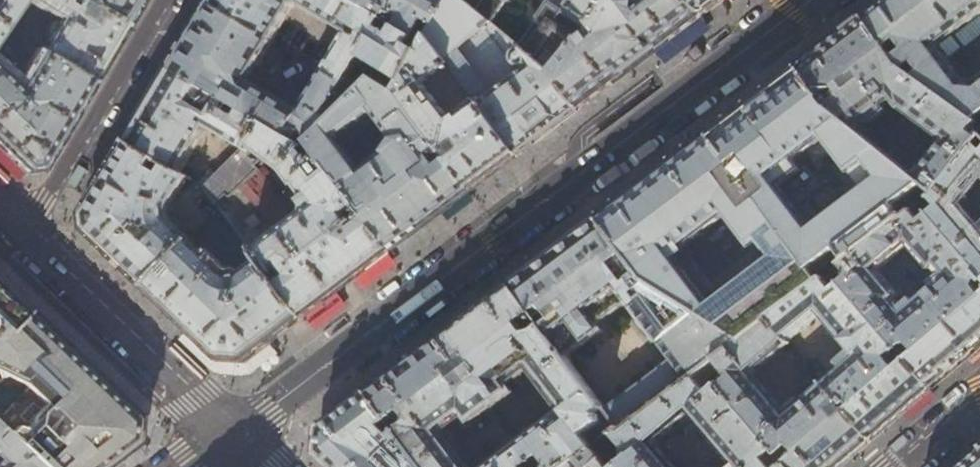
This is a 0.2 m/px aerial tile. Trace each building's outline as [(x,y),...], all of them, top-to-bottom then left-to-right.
[(5,29),(24,0),(0,0),(0,36),(5,29)] [(81,0),(26,0),(38,7),(36,9),(46,15),(48,13),(59,19),(40,52),(92,84),(109,55),(125,27),(81,0)] [(125,27),(141,0),(81,0),(125,27)] [(209,3),(273,41),(293,6),(300,5),(347,32),(324,71),(344,84),(361,55),(402,80),(419,51),(408,44),(413,36),(395,26),(391,33),(378,25),(383,18),(370,11),(351,0),(211,0),(209,3)] [(370,11),(383,18),(388,8),(396,13),(390,23),(395,26),(413,36),(424,16),(435,23),(448,0),(351,0),(370,11)] [(552,74),(463,0),(448,0),(435,23),(426,38),(447,65),(475,101),(517,155),(541,137),(578,109),(552,74)] [(552,74),(611,0),(463,0),(552,74)] [(552,74),(578,109),(703,15),(686,0),(611,0),(552,74)] [(703,15),(723,0),(686,0),(703,15)] [(864,19),(900,65),(979,125),(979,81),(978,82),(965,82),(939,46),(979,15),(979,0),(889,0),(864,19)] [(273,41),(209,3),(192,31),(171,68),(269,126),(296,142),(302,132),(312,138),(331,120),(324,116),(344,84),(324,71),(301,110),(249,80),(273,41)] [(835,40),(862,20),(858,15),(832,36),(835,40)] [(862,20),(835,40),(798,68),(830,110),(855,130),(868,120),(871,124),(888,112),(884,107),(893,101),(899,109),(920,125),(904,145),(926,162),(914,178),(935,195),(976,145),(979,141),(979,125),(900,65),(864,19),(862,20)] [(426,38),(419,51),(402,80),(397,92),(442,153),(448,161),(470,191),(498,170),(517,155),(475,101),(450,119),(423,84),(447,65),(426,38)] [(23,170),(26,172),(27,172),(40,170),(41,170),(74,114),(92,84),(40,52),(19,87),(0,67),(0,147),(23,170)] [(269,126),(171,68),(149,105),(127,142),(181,174),(208,128),(244,149),(269,126)] [(855,130),(830,110),(798,68),(759,98),(709,135),(821,282),(832,274),(922,206),(935,195),(914,178),(855,130)] [(442,153),(397,92),(373,79),(331,120),(312,138),(307,143),(390,251),(427,224),(470,191),(448,161),(439,167),(433,159),(442,153)] [(303,317),(341,288),(390,251),(307,143),(303,146),(296,142),(269,126),(244,149),(204,188),(260,262),(303,317)] [(657,175),(598,219),(645,281),(700,316),(717,327),(741,342),(769,321),(821,282),(709,135),(657,175)] [(181,174),(127,142),(107,176),(84,215),(86,230),(110,254),(146,288),(193,242),(174,223),(171,218),(171,216),(171,213),(172,208),(188,178),(181,174)] [(979,273),(979,227),(961,205),(979,180),(979,149),(976,145),(935,195),(922,206),(979,273)] [(18,175),(23,170),(0,147),(0,158),(18,175)] [(922,206),(832,274),(930,388),(966,358),(970,362),(979,354),(979,273),(922,206)] [(552,254),(510,286),(566,359),(592,340),(595,344),(602,339),(599,335),(603,332),(600,329),(608,323),(605,319),(628,302),(672,360),(605,411),(619,430),(622,433),(706,370),(712,364),(716,361),(741,342),(717,327),(699,341),(687,325),(700,316),(645,281),(598,219),(552,254)] [(188,329),(192,333),(219,359),(220,359),(244,361),(245,361),(259,350),(277,337),(303,317),(260,262),(241,276),(238,278),(236,278),(233,278),(230,277),(227,274),(193,242),(146,288),(188,329)] [(930,388),(832,274),(821,282),(769,321),(787,342),(819,315),(852,353),(840,364),(842,367),(823,384),(870,440),(893,420),(930,388)] [(27,312),(0,286),(0,338),(27,312)] [(439,339),(492,408),(512,393),(507,385),(529,369),(563,413),(519,445),(533,463),(541,457),(549,466),(569,466),(600,445),(612,436),(619,430),(605,411),(566,359),(510,286),(477,310),(439,339)] [(27,312),(0,338),(0,430),(40,466),(104,466),(134,445),(136,443),(137,418),(100,382),(32,316),(28,313),(27,312)] [(787,342),(769,321),(741,342),(716,361),(731,378),(727,382),(712,364),(706,370),(789,466),(838,466),(839,466),(870,440),(823,384),(804,401),(801,398),(785,412),(753,375),(788,344),(787,342)] [(192,333),(188,329),(183,334),(214,365),(220,359),(219,359),(192,333)] [(368,393),(425,466),(468,466),(443,433),(466,416),(471,424),(492,408),(439,339),(409,362),(368,393)] [(249,367),(263,357),(259,350),(245,361),(244,361),(249,367)] [(706,370),(622,433),(619,430),(612,436),(630,457),(618,466),(619,466),(674,466),(654,444),(689,413),(734,465),(731,466),(789,466),(706,370)] [(368,393),(339,415),(319,429),(318,454),(331,466),(425,466),(368,393)] [(0,430),(0,466),(40,466),(0,430)] [(533,463),(519,445),(490,466),(527,466),(533,463)] [(602,461),(609,455),(600,445),(569,466),(606,466),(602,461)] [(961,466),(979,466),(979,451),(961,466)]
